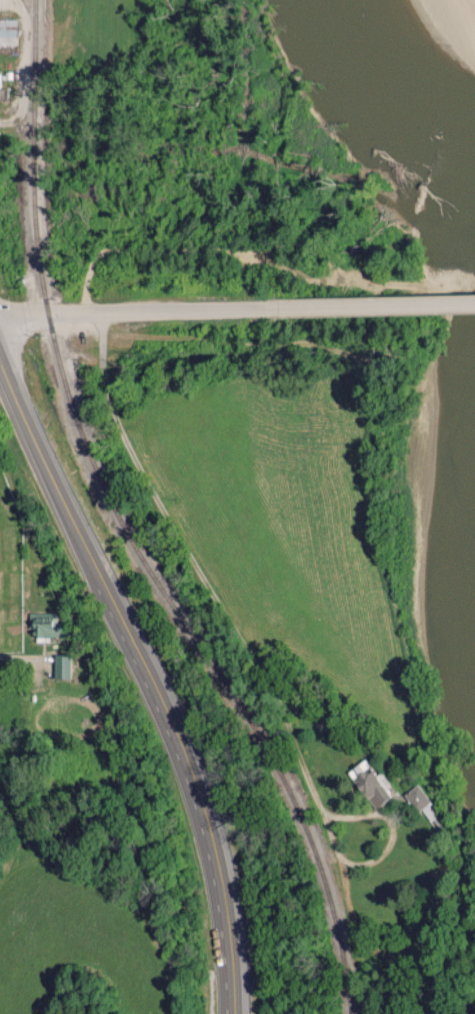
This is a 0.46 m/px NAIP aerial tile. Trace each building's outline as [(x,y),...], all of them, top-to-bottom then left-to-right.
[(0,19),(0,45),(14,45),(15,19),(0,19)] [(43,637),(58,637),(59,614),(30,614),(30,627),(35,627),(34,640),(42,640),(43,637)] [(68,678),(67,653),(52,654),(52,678),(68,678)] [(373,808),(389,797),(363,760),(347,772),(373,808)] [(416,812),(431,802),(418,784),(404,793),(416,812)]
